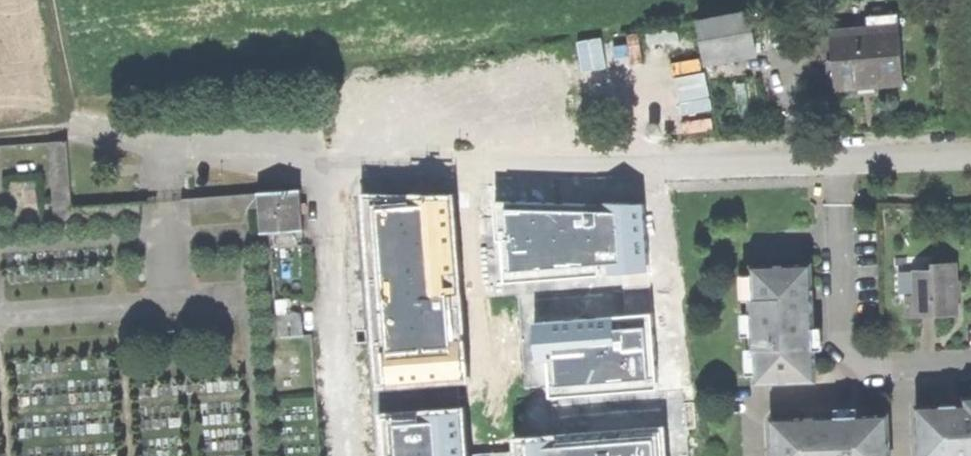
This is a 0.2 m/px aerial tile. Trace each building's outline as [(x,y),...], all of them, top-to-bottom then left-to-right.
[(758,52),(751,12),(705,20),(706,24),(701,24),(708,61),(758,52)] [(869,86),(903,84),(900,18),(859,19),(859,32),(833,33),(836,87),(869,86)] [(690,64),(708,61),(701,24),(683,28),(690,64)] [(66,132),(50,135),(58,213),(138,211),(138,198),(72,199),(66,132)] [(259,232),(302,231),(300,190),(258,192),(259,232)] [(454,195),(361,193),(377,386),(466,380),(454,195)] [(648,269),(642,205),(494,201),(498,241),(504,240),(507,282),(648,269)] [(811,265),(752,267),(753,301),(749,301),(751,350),(757,349),(758,383),(816,381),(815,348),(810,348),(810,333),(813,333),(811,265)] [(907,318),(955,318),(956,273),(934,273),(916,273),(916,299),(907,299),(907,318)] [(300,313),(274,315),(276,335),(301,333),(300,313)] [(658,388),(652,313),(537,322),(540,360),(549,360),(551,396),(658,388)] [(821,332),(813,333),(810,333),(810,348),(815,348),(821,347),(821,339),(821,332)] [(964,399),(965,407),(915,408),(917,455),(970,455),(970,399),(964,399)] [(381,414),(384,455),(468,455),(464,408),(381,414)] [(837,411),(837,417),(840,417),(840,421),(852,420),(852,416),(854,416),(854,411),(845,411),(837,411)] [(887,415),(854,416),(852,416),(852,420),(840,421),(840,417),(837,417),(771,418),(772,455),(888,455),(887,415)] [(516,438),(517,455),(665,455),(663,428),(516,438)]
